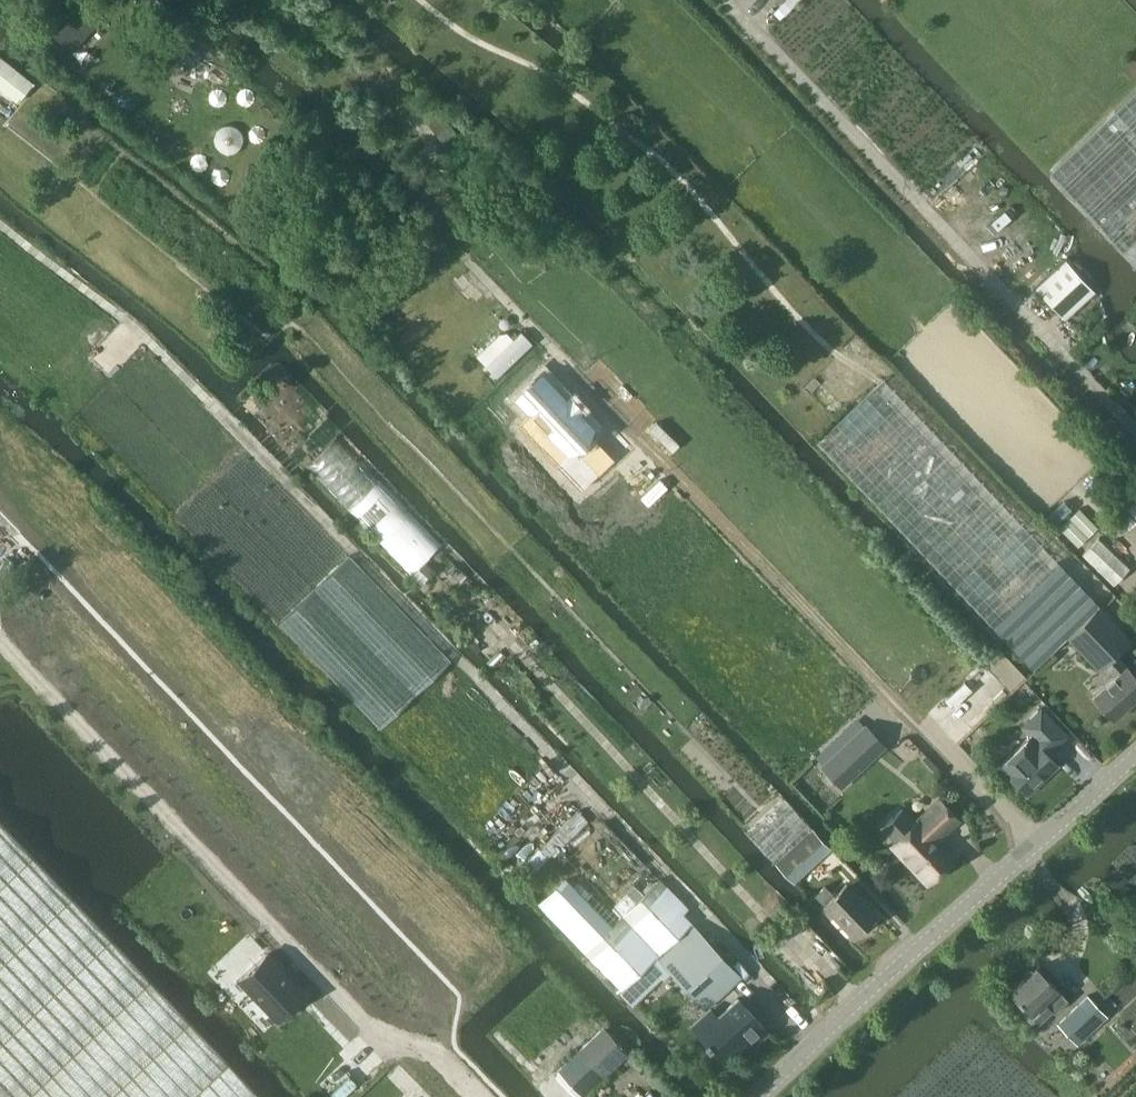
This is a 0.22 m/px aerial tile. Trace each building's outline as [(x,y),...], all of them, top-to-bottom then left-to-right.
[(43,24),(72,52),(97,25),(71,0),(65,0),(43,24)] [(181,35),(171,66),(230,84),(236,65),(213,58),(217,46),(181,35)] [(35,82),(0,56),(0,85),(19,100),(35,82)] [(1051,173),(1135,264),(1135,92),(1051,173)] [(1066,259),(1036,288),(1065,319),(1096,290),(1066,259)] [(536,344),(523,331),(487,366),(500,379),(536,344)] [(1105,387),(1113,379),(1097,364),(1090,371),(1105,387)] [(1068,638),(1099,670),(1105,664),(1114,675),(1092,695),(1113,718),(1135,698),(1135,674),(1127,663),(1126,664),(1117,653),(1132,639),(1099,605),(883,378),(817,441),(1033,669),(1068,638)] [(576,404),(554,382),(531,404),(566,441),(559,448),(568,458),(567,458),(570,461),(586,478),(600,465),(586,450),(593,444),(588,440),(600,429),(590,418),(591,416),(578,402),(576,404)] [(1131,523),(1135,518),(1135,474),(1130,468),(1118,479),(1135,498),(1121,511),(1131,523)] [(1079,507),(1059,527),(1078,546),(1098,526),(1079,507)] [(1099,538),(1082,555),(1113,586),(1130,569),(1099,538)] [(504,640),(488,652),(496,663),(512,650),(504,640)] [(378,720),(479,826),(551,757),(450,651),(378,720)] [(1030,734),(999,765),(1027,793),(1058,763),(1049,753),(1068,735),(1042,707),(1022,726),(1030,734)] [(903,806),(882,827),(894,838),(889,843),(927,882),(957,854),(942,839),(960,821),(937,796),(915,818),(903,806)] [(792,805),(754,840),(776,863),(776,862),(795,882),(831,847),(813,828),(813,827),(792,805)] [(0,819),(0,1096),(263,1096),(0,819)] [(565,875),(537,902),(622,990),(621,991),(633,1005),(670,969),(707,1007),(740,976),(683,913),(688,908),(660,878),(611,924),(565,875)] [(877,914),(845,881),(834,894),(825,885),(816,894),(854,937),(877,914)] [(235,979),(274,1019),(301,993),(262,953),(235,979)] [(1054,1012),(1068,999),(1058,988),(1037,965),(1010,991),(1021,1003),(1018,1007),(1036,1026),(1052,1010),(1054,1012)] [(720,1008),(739,991),(733,984),(714,1002),(720,1008)] [(1088,995),(1058,1024),(1078,1045),(1108,1016),(1088,995)] [(717,1016),(698,1033),(723,1061),(741,1045),(764,1025),(739,997),(717,1016)] [(556,1070),(582,1096),(583,1096),(628,1052),(604,1026),(556,1070)]
